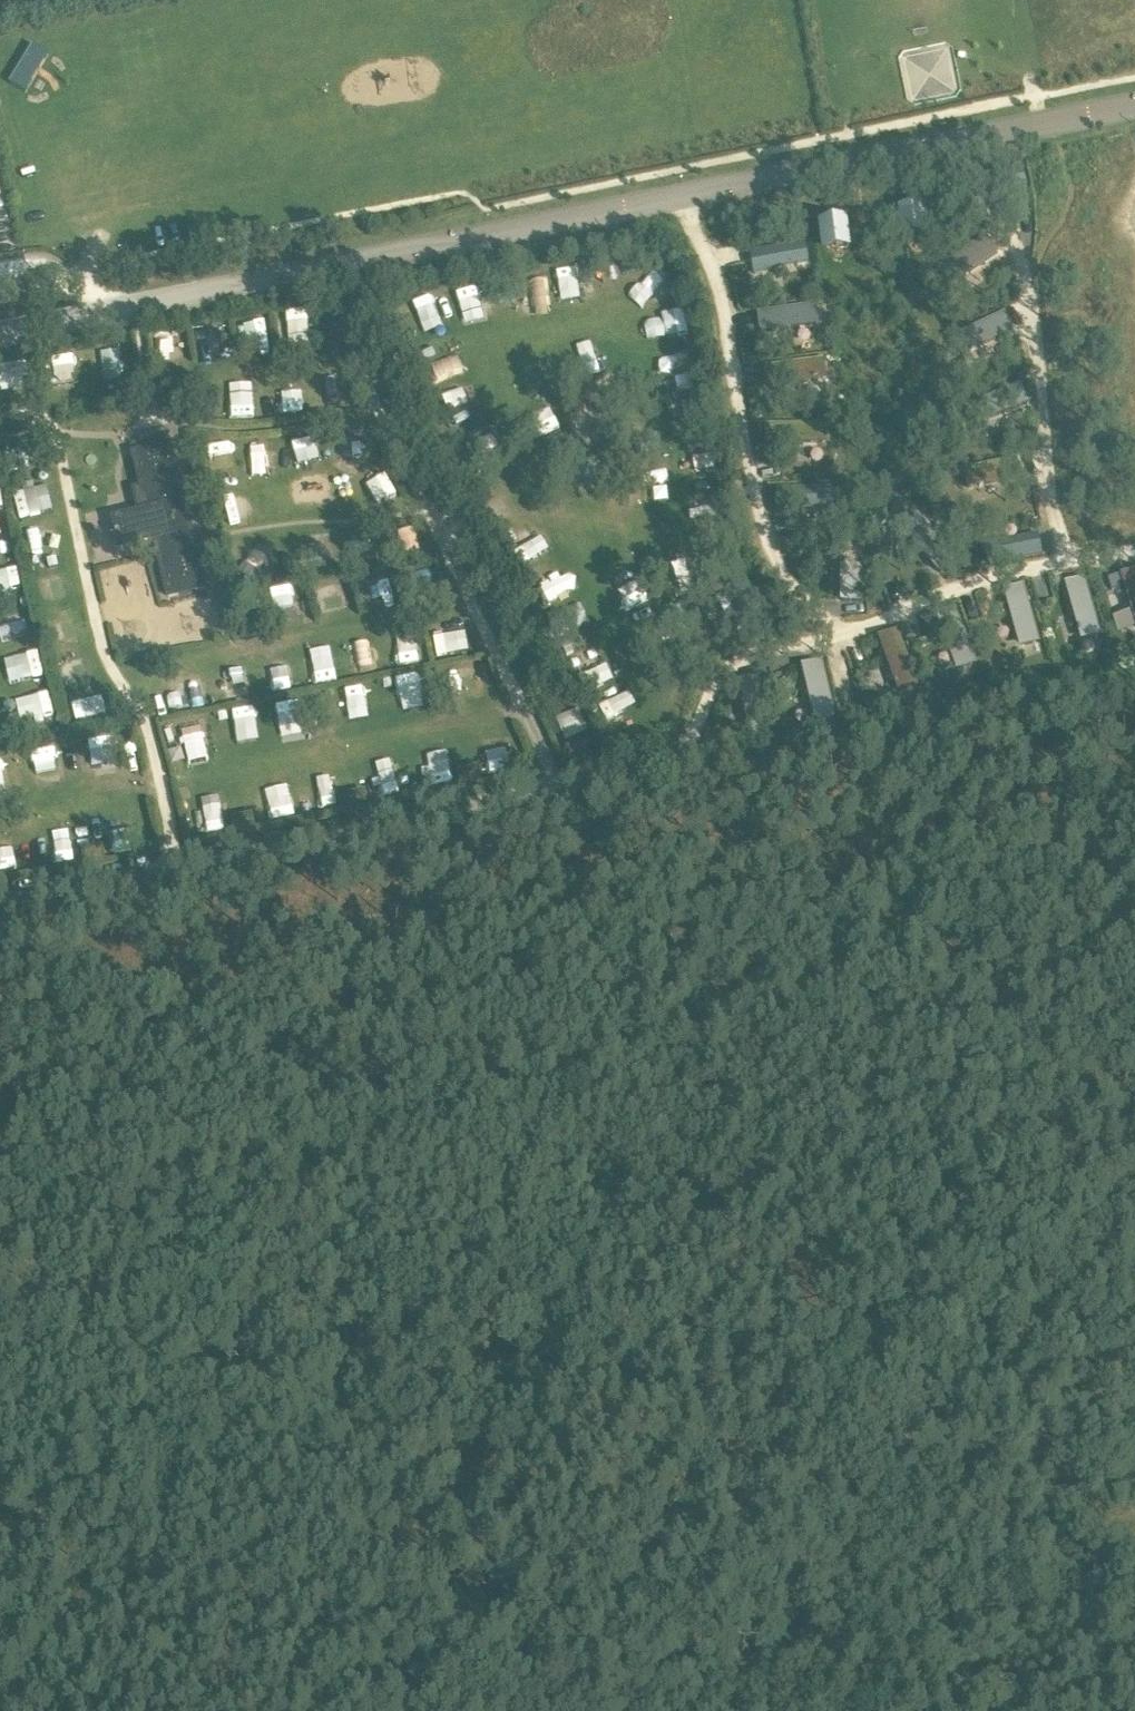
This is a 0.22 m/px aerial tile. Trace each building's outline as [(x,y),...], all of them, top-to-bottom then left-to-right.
[(926,235),(924,205),(900,207),(902,236),(926,235)] [(848,250),(844,220),(821,223),(824,253),(848,250)] [(996,255),(984,239),(936,273),(937,274),(940,272),(951,288),(955,285),(953,283),(963,276),(965,278),(996,255)] [(803,245),(753,253),(754,262),(752,262),(754,275),(767,273),(767,271),(807,265),(803,245)] [(666,261),(645,266),(650,289),(672,285),(666,261)] [(512,268),(516,289),(537,285),(534,265),(512,268)] [(446,278),(452,300),(471,296),(465,273),(446,278)] [(676,295),(653,300),(658,323),(681,318),(676,295)] [(273,299),(274,321),(297,320),(296,298),(273,299)] [(815,307),(756,315),(759,335),(798,330),(797,328),(809,326),(810,328),(814,328),(812,309),(815,308),(815,307)] [(1012,332),(1003,314),(950,341),(953,340),(961,357),(966,355),(965,353),(976,348),(977,350),(1012,332)] [(152,347),(176,343),(172,319),(148,323),(152,347)] [(109,357),(108,334),(82,335),(83,358),(109,357)] [(568,342),(573,363),(596,357),(590,336),(568,342)] [(822,362),(763,369),(766,389),(805,384),(804,382),(816,381),(817,383),(821,382),(819,363),(822,363),(822,362)] [(267,370),(269,402),(290,401),(288,369),(267,370)] [(318,369),(319,392),(339,392),(338,369),(318,369)] [(232,372),(209,373),(211,407),(234,406),(232,372)] [(473,416),(451,426),(461,447),(483,437),(473,416)] [(152,510),(113,519),(116,531),(114,532),(115,537),(118,536),(120,547),(159,537),(162,550),(156,551),(167,598),(205,589),(168,441),(132,450),(143,498),(149,497),(152,510)] [(571,447),(574,479),(593,477),(590,445),(571,447)] [(345,465),(353,484),(364,480),(366,485),(388,477),(378,452),(345,465)] [(963,474),(966,492),(1019,481),(1015,463),(963,474)] [(9,503),(41,493),(33,468),(1,477),(9,503)] [(682,485),(682,503),(713,502),(712,484),(682,485)] [(832,492),(775,492),(775,514),(832,514),(832,492)] [(20,545),(51,539),(47,515),(15,522),(20,545)] [(406,541),(406,524),(384,525),(385,542),(406,541)] [(340,551),(363,550),(362,528),(339,529),(340,551)] [(1038,536),(986,547),(990,565),(1042,555),(1038,536)] [(840,606),(860,606),(860,547),(859,547),(859,550),(840,550),(840,555),(842,555),(842,567),(840,567),(840,606)] [(0,554),(0,578),(11,576),(7,553),(0,554)] [(403,558),(410,588),(429,583),(422,553),(403,558)] [(597,569),(607,591),(635,578),(626,556),(597,569)] [(1121,575),(1133,612),(1134,612),(1134,571),(1121,575)] [(1108,579),(1111,590),(1124,586),(1121,575),(1108,579)] [(1100,635),(1085,578),(1065,584),(1076,621),(1078,621),(1081,632),(1079,633),(1080,638),(1099,633),(1100,636),(1100,635)] [(1041,643),(1025,587),(1005,592),(1016,629),(1018,629),(1021,641),(1019,641),(1020,646),(1039,641),(1040,644),(1041,643)] [(24,625),(21,608),(0,612),(0,629),(24,625)] [(976,666),(955,611),(936,618),(950,654),(952,654),(956,665),(954,666),(956,670),(974,664),(975,666),(976,666)] [(423,624),(429,643),(446,638),(440,619),(423,624)] [(917,688),(898,632),(878,639),(891,675),(893,675),(897,686),(895,687),(897,692),(915,685),(916,688),(917,688)] [(579,644),(560,652),(570,673),(589,665),(579,644)] [(262,672),(282,671),(280,649),(260,650),(262,672)] [(414,686),(411,661),(388,664),(391,689),(414,686)] [(839,721),(823,664),(803,669),(814,707),(816,706),(819,718),(817,719),(818,723),(837,718),(838,721),(839,721)] [(176,672),(179,693),(200,689),(196,668),(176,672)] [(343,676),(349,700),(373,693),(366,670),(343,676)] [(22,707),(42,704),(38,680),(18,683),(22,707)] [(771,739),(759,681),(739,685),(747,723),(749,723),(752,735),(750,735),(751,740),(769,736),(770,739),(771,739)] [(264,689),(265,719),(284,718),(282,688),(264,689)] [(201,694),(171,697),(173,712),(203,709),(201,694)] [(249,695),(226,697),(227,721),(250,719),(249,695)] [(539,709),(545,730),(569,723),(563,702),(539,709)] [(114,718),(92,723),(96,745),(118,740),(114,718)] [(46,753),(63,752),(62,729),(45,730),(46,753)] [(490,756),(509,749),(503,730),(484,737),(490,756)] [(436,759),(459,755),(455,732),(432,736),(436,759)] [(268,774),(273,795),(302,789),(298,768),(268,774)] [(328,768),(311,773),(315,786),(332,780),(328,768)] [(185,792),(192,814),(217,806),(211,784),(185,792)] [(96,815),(75,817),(77,838),(97,836),(96,815)]
